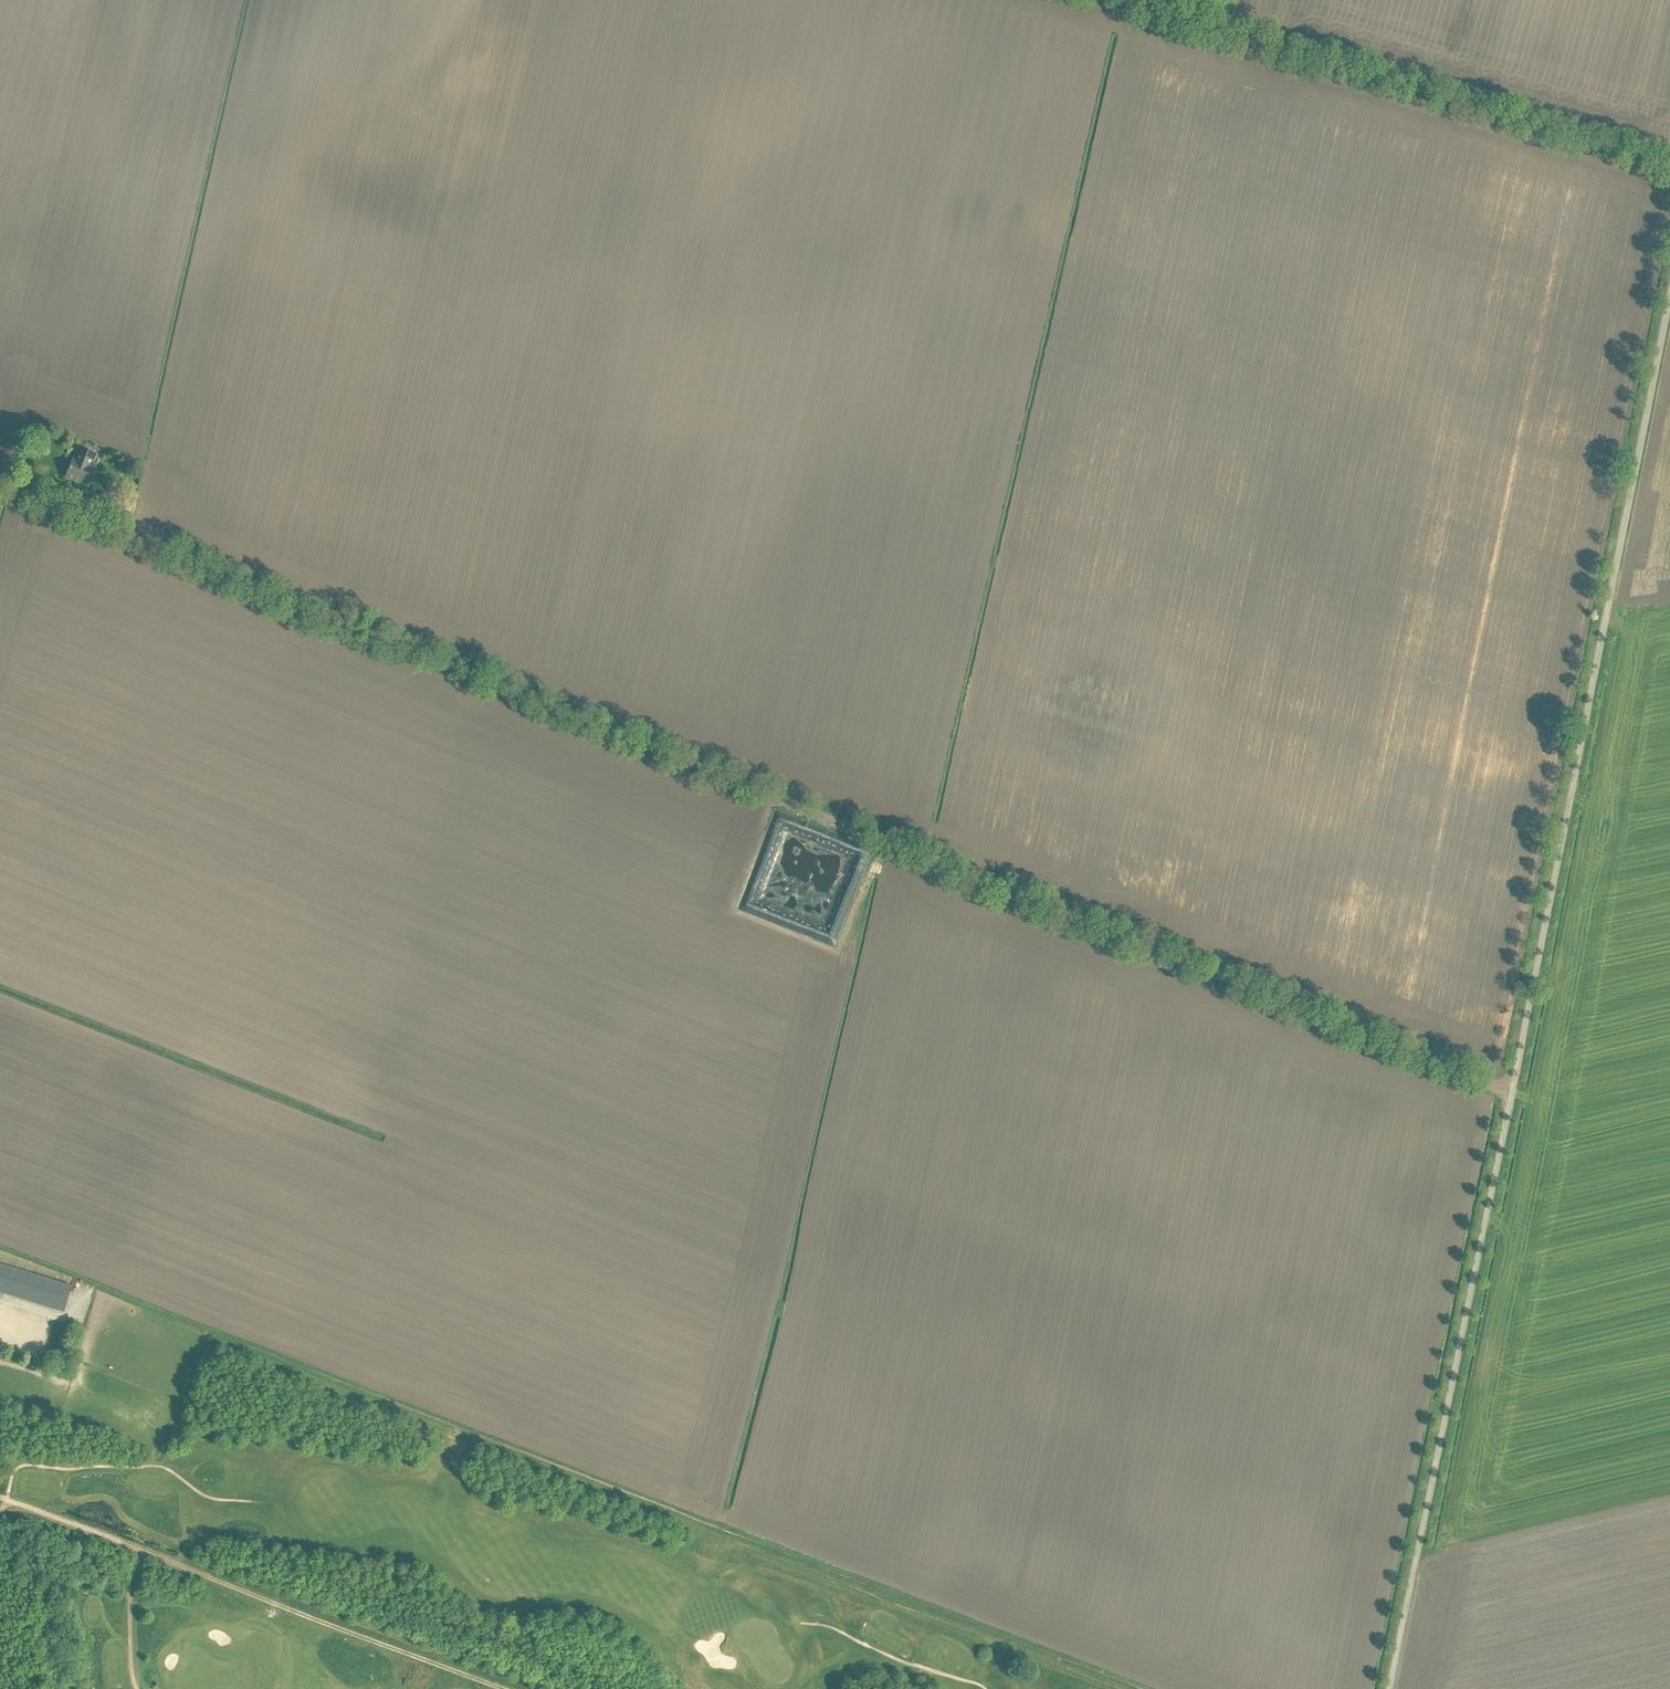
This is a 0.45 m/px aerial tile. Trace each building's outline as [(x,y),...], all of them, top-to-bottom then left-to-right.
[(66,477),(86,484),(93,466),(88,464),(89,461),(91,461),(94,452),(80,447),(77,456),(79,457),(78,461),(73,459),(66,477)] [(67,1317),(76,1290),(0,1266),(0,1295),(67,1317)]
